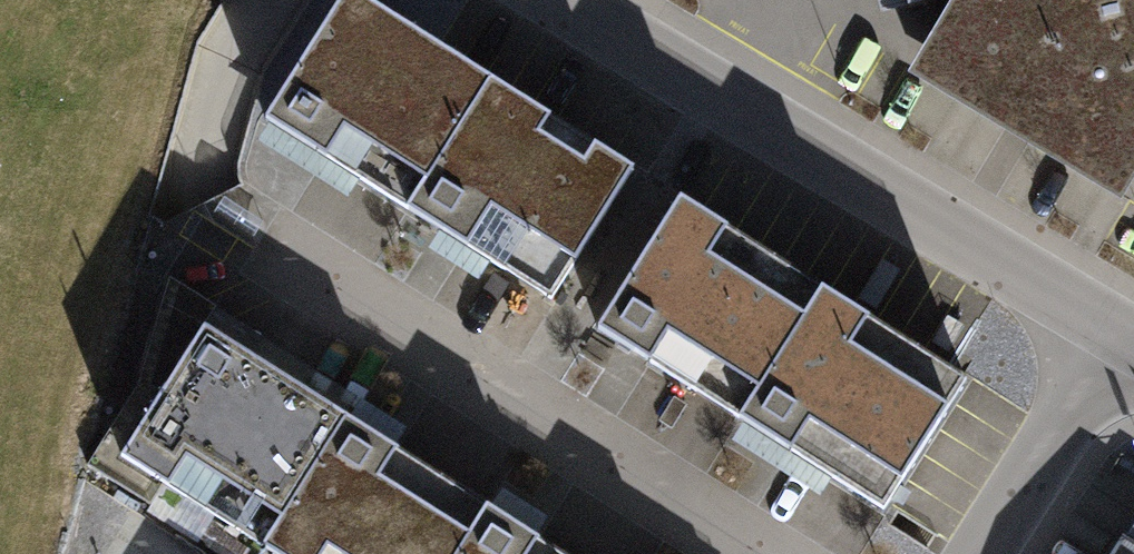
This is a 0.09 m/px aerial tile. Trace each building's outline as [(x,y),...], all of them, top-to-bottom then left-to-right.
[(361,0),(334,0),(261,118),(405,206),(486,77),(361,0)] [(878,16),(945,0),(875,0),(878,16)] [(907,82),(1126,205),(1133,190),(1133,0),(956,0),(907,82)] [(632,167),(486,77),(405,206),(552,296),(632,167)] [(733,415),(816,275),(669,189),(587,329),(733,415)] [(959,360),(816,275),(733,415),(877,499),(959,360)] [(262,541),(347,408),(206,320),(122,453),(262,541)] [(489,497),(347,408),(262,541),(283,553),(453,553),(489,497)] [(489,497),(453,553),(581,553),(489,497)] [(1128,538),(1117,553),(1133,553),(1133,542),(1128,538)]
